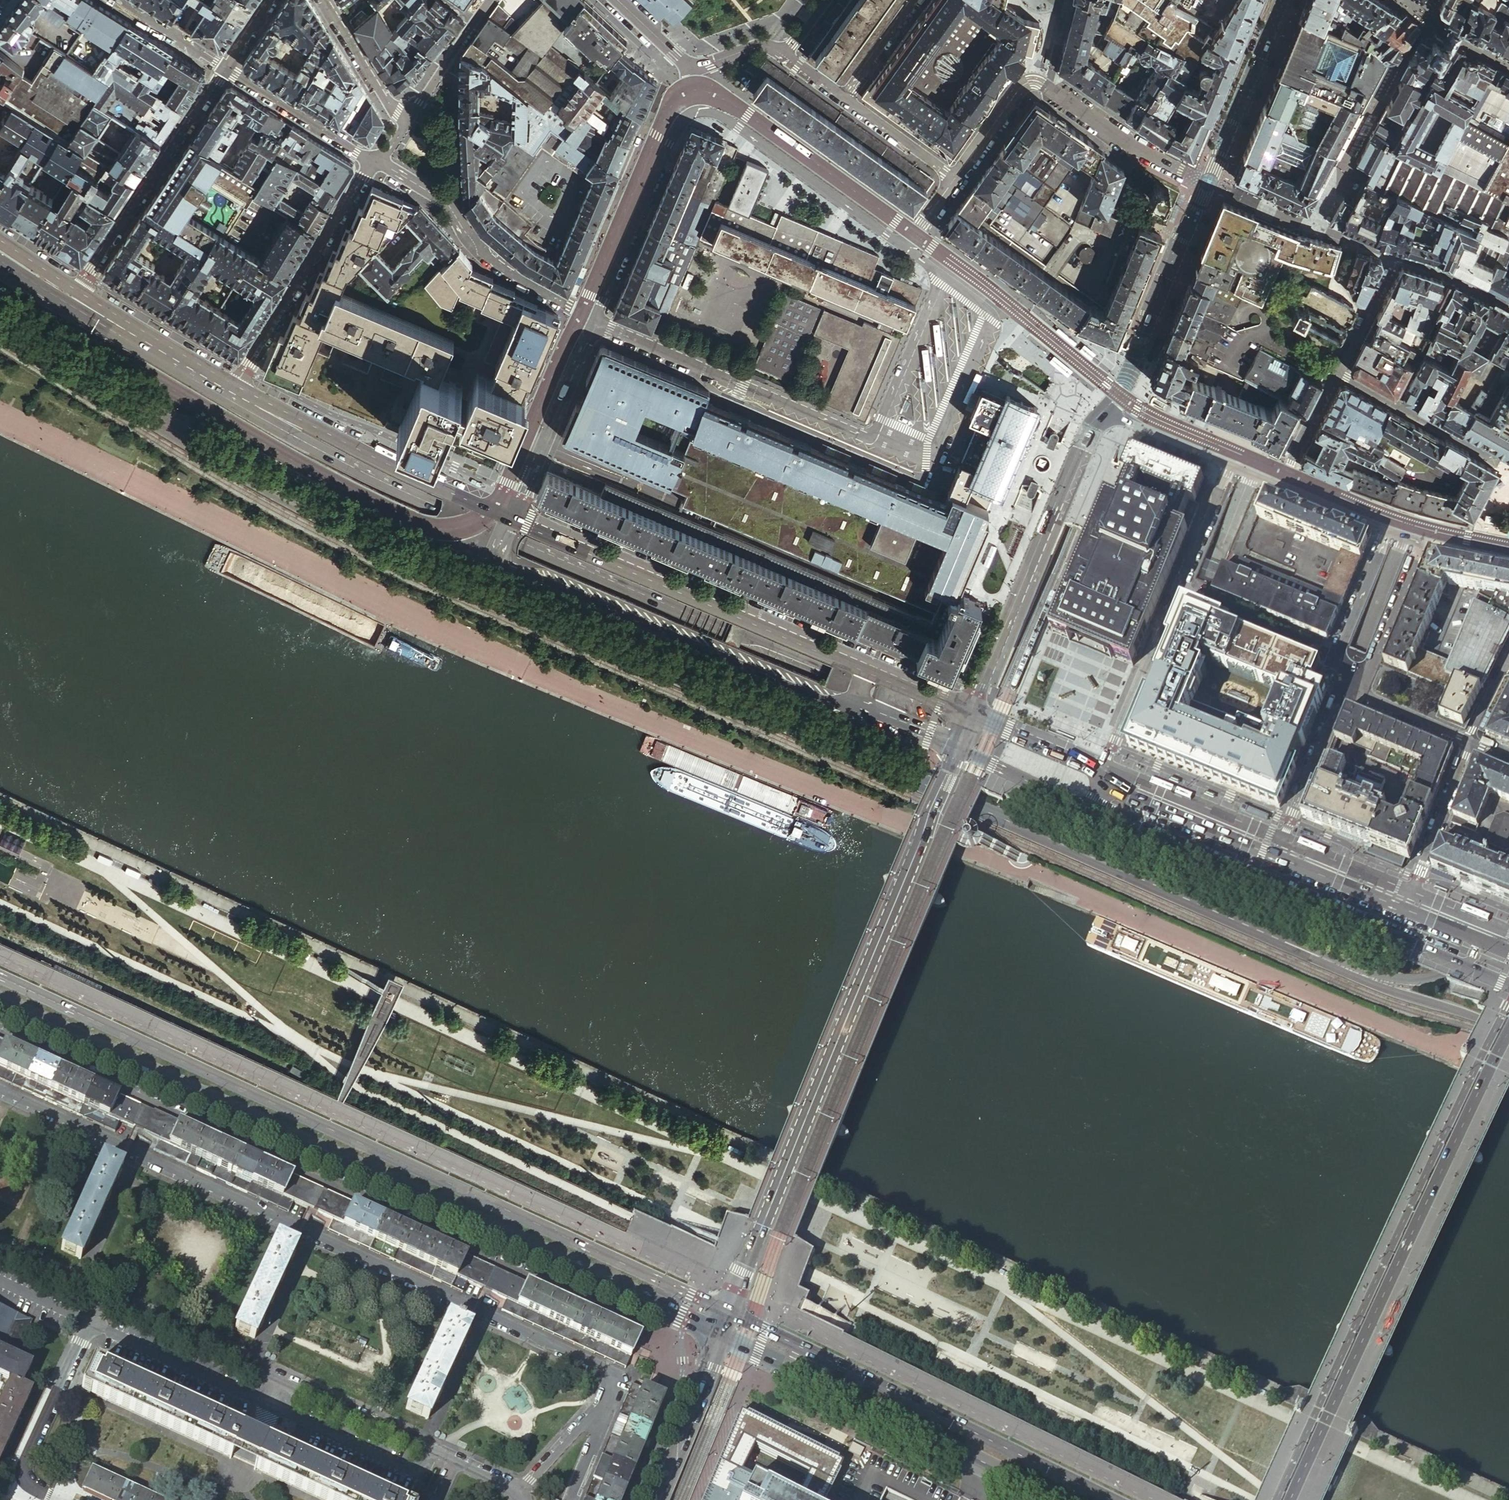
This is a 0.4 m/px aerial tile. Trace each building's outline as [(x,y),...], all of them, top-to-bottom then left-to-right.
[(64,21),(67,15),(68,14),(50,2),(47,0),(21,0),(2,24),(0,27),(0,39),(13,49),(16,49),(20,44),(22,45),(29,36),(27,34),(30,31),(34,25),(34,21),(32,19),(41,8),(46,10),(64,21)] [(71,9),(57,0),(52,0),(50,2),(68,14),(71,9)] [(77,0),(57,0),(71,9),(77,0)] [(93,0),(77,0),(71,9),(68,14),(67,15),(79,22),(79,21),(85,25),(84,28),(113,47),(129,23),(121,18),(117,15),(99,4),(93,0)] [(152,8),(172,21),(179,10),(182,5),(174,0),(139,0),(152,8)] [(178,25),(183,28),(191,33),(206,10),(191,0),(185,0),(182,5),(179,10),(185,13),(185,15),(178,25)] [(191,33),(218,51),(223,49),(240,26),(209,5),(201,0),(191,0),(206,10),(191,33)] [(240,26),(244,19),(254,5),(247,0),(212,0),(209,5),(240,26)] [(297,100),(312,76),(327,52),(319,47),(320,45),(317,43),(313,49),(309,46),(309,47),(308,49),(293,73),(269,57),(261,53),(266,46),(266,47),(267,47),(268,48),(269,48),(270,49),(272,49),(273,49),(274,48),(275,48),(275,47),(276,45),(277,43),(276,40),(274,39),(280,31),(305,47),(307,45),(323,23),(309,0),(285,0),(284,1),(265,29),(243,62),(245,67),(261,77),(297,100)] [(419,0),(403,0),(400,4),(409,12),(418,0),(419,0)] [(418,0),(409,12),(408,12),(444,42),(449,35),(454,29),(418,0)] [(457,14),(438,0),(419,0),(418,0),(454,29),(459,24),(463,19),(457,14)] [(547,0),(533,0),(537,4),(519,25),(511,34),(518,39),(528,47),(542,57),(553,42),(570,20),(547,0)] [(584,1),(582,0),(547,0),(570,20),(584,1)] [(670,19),(674,15),(677,11),(687,0),(649,0),(670,19)] [(807,57),(841,82),(888,17),(900,0),(848,0),(843,7),(814,47),(807,57)] [(861,96),(876,107),(942,154),(943,157),(944,158),(946,159),(948,159),(958,144),(966,133),(987,104),(1010,73),(1014,75),(1018,70),(1025,59),(1023,58),(1028,51),(1032,52),(1034,45),(1037,46),(1041,31),(1038,30),(1040,23),(1024,19),(1005,5),(1006,0),(932,0),(861,96)] [(1091,64),(1084,58),(1086,50),(1088,42),(1095,45),(1102,31),(1112,13),(1105,11),(1098,9),(1096,8),(1075,0),(1070,20),(1063,50),(1058,69),(1068,76),(1078,83),(1091,64)] [(1075,0),(1096,8),(1098,9),(1100,0),(1075,0)] [(1192,62),(1205,41),(1213,27),(1189,13),(1167,1),(1166,0),(1115,0),(1112,13),(1102,31),(1131,47),(1134,42),(1139,45),(1146,35),(1192,62)] [(1115,0),(1108,0),(1105,11),(1112,13),(1115,0)] [(1233,0),(1168,0),(1167,1),(1189,13),(1213,27),(1220,23),(1233,0)] [(1220,23),(1213,27),(1205,41),(1236,53),(1243,38),(1258,2),(1258,0),(1233,0),(1220,23)] [(1300,17),(1321,26),(1327,12),(1328,9),(1332,0),(1307,0),(1300,17)] [(1373,26),(1374,25),(1375,25),(1382,13),(1384,15),(1391,8),(1386,5),(1378,0),(1332,0),(1328,9),(1335,13),(1333,16),(1344,21),(1338,34),(1367,46),(1374,39),(1368,31),(1373,26)] [(1439,7),(1439,13),(1441,14),(1446,17),(1450,8),(1458,13),(1461,7),(1465,10),(1469,0),(1442,0),(1439,7)] [(1506,2),(1506,0),(1479,0),(1478,4),(1470,0),(1469,0),(1465,10),(1463,14),(1468,17),(1461,30),(1469,34),(1480,40),(1502,0),(1506,2)] [(1503,52),(1508,40),(1508,3),(1506,2),(1502,0),(1480,40),(1492,47),(1503,52)] [(595,82),(618,52),(625,43),(616,34),(584,1),(570,20),(553,42),(542,57),(525,77),(517,79),(510,72),(496,61),(484,52),(470,42),(463,52),(460,57),(460,59),(481,68),(482,68),(528,104),(542,116),(549,107),(579,70),(595,82)] [(499,3),(488,17),(502,28),(510,17),(511,15),(499,3)] [(1447,25),(1451,27),(1453,24),(1456,26),(1463,14),(1465,10),(1461,7),(1458,13),(1450,8),(1446,17),(1443,22),(1447,25)] [(355,26),(368,16),(362,8),(350,19),(355,26)] [(392,31),(377,8),(374,11),(372,13),(368,16),(355,26),(359,33),(366,45),(372,54),(386,37),(392,31)] [(1396,12),(1391,8),(1384,15),(1382,13),(1375,25),(1374,25),(1373,26),(1383,32),(1400,14),(1396,12)] [(179,10),(172,21),(178,25),(185,15),(185,13),(179,10)] [(439,48),(444,42),(408,12),(396,26),(433,56),(439,48)] [(1333,16),(1327,12),(1321,26),(1338,34),(1344,21),(1333,16)] [(1396,60),(1402,50),(1395,43),(1413,21),(1407,16),(1402,12),(1400,14),(1383,32),(1377,39),(1374,39),(1367,46),(1370,47),(1387,63),(1396,60)] [(1460,28),(1460,32),(1461,30),(1468,17),(1463,14),(1456,26),(1460,28)] [(67,15),(64,21),(81,33),(84,28),(85,25),(79,21),(79,22),(67,15)] [(502,28),(488,17),(478,31),(470,42),(484,52),(493,39),(502,46),(511,34),(502,28)] [(511,34),(519,25),(510,17),(502,28),(511,34)] [(1276,73),(1361,109),(1387,63),(1370,47),(1367,46),(1338,34),(1321,26),(1300,17),(1293,33),(1289,44),(1276,73)] [(1416,24),(1413,21),(1395,43),(1402,50),(1418,25),(1416,24)] [(113,47),(110,52),(96,74),(107,82),(111,75),(151,101),(156,93),(148,88),(154,79),(173,50),(152,37),(129,23),(113,47)] [(320,45),(328,32),(325,27),(323,23),(307,45),(309,46),(313,49),(317,43),(320,45)] [(429,61),(433,56),(396,26),(392,31),(423,69),(429,61)] [(1452,45),(1453,45),(1457,38),(1460,33),(1455,29),(1451,27),(1448,33),(1444,40),(1448,42),(1452,45)] [(40,38),(30,31),(27,34),(29,36),(22,45),(20,44),(16,49),(33,47),(40,38)] [(392,31),(386,37),(393,48),(399,44),(403,49),(401,51),(402,52),(398,55),(411,77),(414,81),(420,73),(423,69),(392,31)] [(1095,45),(1123,61),(1131,47),(1102,31),(1095,45)] [(327,52),(334,41),(328,32),(320,45),(319,47),(327,52)] [(1451,47),(1452,45),(1448,42),(1444,40),(1433,33),(1428,41),(1423,50),(1435,57),(1437,59),(1440,60),(1443,62),(1451,48),(1451,47)] [(518,39),(511,34),(502,46),(509,51),(518,39)] [(1131,47),(1123,61),(1118,69),(1125,73),(1132,62),(1130,61),(1136,50),(1138,54),(1140,56),(1143,58),(1145,58),(1148,58),(1149,58),(1151,59),(1154,63),(1164,69),(1184,80),(1192,62),(1146,35),(1139,45),(1134,42),(1131,47)] [(386,37),(372,54),(374,58),(379,65),(393,48),(386,37)] [(1423,50),(1428,41),(1423,38),(1422,38),(1420,37),(1419,39),(1410,54),(1407,59),(1427,70),(1435,57),(1423,50)] [(528,47),(518,39),(509,51),(520,59),(528,47)] [(343,96),(355,76),(351,69),(339,49),(334,41),(327,52),(312,76),(324,84),(331,88),(343,96)] [(1234,59),(1236,53),(1205,41),(1192,62),(1184,80),(1174,99),(1183,104),(1191,108),(1209,119),(1214,107),(1231,67),(1234,59)] [(1461,55),(1462,55),(1464,52),(1459,49),(1453,45),(1452,45),(1451,47),(1451,48),(1443,62),(1440,60),(1436,67),(1434,71),(1448,78),(1461,55)] [(261,53),(269,57),(275,47),(275,48),(274,48),(273,49),(272,49),(270,49),(269,48),(268,48),(267,47),(266,47),(266,46),(261,53)] [(14,87),(5,103),(13,108),(14,108),(36,122),(60,138),(67,142),(78,125),(81,121),(94,101),(107,82),(96,74),(68,56),(67,55),(53,47),(43,63),(32,80),(22,75),(18,81),(14,87)] [(528,47),(520,59),(510,72),(517,79),(525,77),(542,57),(528,47)] [(393,48),(379,65),(394,89),(405,82),(411,77),(398,55),(393,48)] [(181,76),(198,87),(206,75),(205,70),(187,59),(173,50),(154,79),(162,84),(171,70),(181,76)] [(113,65),(118,68),(127,54),(122,51),(118,58),(117,58),(113,65)] [(640,115),(645,103),(650,91),(653,84),(618,52),(595,82),(621,104),(638,119),(640,115)] [(22,75),(24,72),(23,70),(4,55),(0,60),(0,67),(18,81),(22,75)] [(1442,89),(1431,83),(1425,93),(1417,89),(1420,85),(1419,84),(1403,75),(1373,131),(1387,139),(1384,145),(1390,148),(1431,164),(1438,167),(1471,106),(1474,102),(1478,95),(1469,90),(1485,63),(1476,58),(1474,61),(1467,58),(1464,56),(1462,55),(1461,55),(1448,78),(1446,82),(1442,89)] [(512,137),(512,139),(527,140),(528,104),(482,68),(481,68),(460,59),(459,94),(459,105),(459,113),(478,113),(478,88),(492,89),(512,99),(512,123),(492,120),(492,117),(478,114),(478,120),(476,122),(481,126),(486,125),(489,128),(506,132),(506,136),(512,137)] [(799,126),(820,97),(767,59),(755,76),(761,81),(753,93),(758,97),(768,104),(778,111),(793,122),(799,126)] [(1403,75),(1419,84),(1427,70),(1407,59),(1404,66),(1399,73),(1403,75)] [(1134,122),(1164,69),(1154,63),(1146,76),(1138,90),(1132,87),(1129,93),(1117,86),(1108,104),(1130,119),(1132,121),(1134,122)] [(1478,95),(1493,67),(1489,65),(1488,65),(1485,63),(1469,90),(1478,95)] [(1081,85),(1084,87),(1097,68),(1091,64),(1078,83),(1079,83),(1081,85)] [(1493,67),(1478,95),(1474,102),(1486,108),(1499,83),(1506,86),(1508,80),(1508,75),(1502,72),(1493,67)] [(1098,97),(1101,99),(1111,82),(1113,79),(1097,68),(1084,87),(1091,92),(1098,97)] [(1171,127),(1183,104),(1174,99),(1184,80),(1164,69),(1134,122),(1152,134),(1163,142),(1171,127)] [(156,93),(166,100),(181,76),(171,70),(162,84),(154,79),(148,88),(156,93)] [(618,111),(621,104),(595,82),(579,70),(549,107),(573,126),(576,122),(588,127),(602,133),(604,128),(608,119),(589,110),(596,93),(618,111)] [(1448,78),(1434,71),(1428,81),(1431,83),(1442,89),(1446,82),(1448,78)] [(1264,103),(1263,105),(1283,114),(1296,137),(1337,154),(1361,111),(1361,109),(1276,73),(1274,79),(1270,89),(1264,103)] [(104,107),(114,92),(144,111),(149,104),(151,101),(111,75),(107,82),(94,101),(104,107)] [(166,100),(182,110),(192,96),(198,87),(181,76),(166,100)] [(328,119),(340,100),(343,96),(331,88),(323,100),(317,96),(324,84),(312,76),(297,100),(312,109),(328,119)] [(351,107),(364,90),(362,87),(361,85),(355,76),(343,96),(340,100),(351,107)] [(1508,111),(1508,80),(1506,86),(1499,83),(1486,108),(1505,119),(1508,111)] [(0,100),(5,103),(14,87),(5,82),(2,86),(0,85),(0,100)] [(1111,82),(1101,99),(1105,101),(1108,104),(1117,86),(1111,82)] [(226,89),(221,96),(244,111),(251,100),(239,92),(232,87),(226,89)] [(366,94),(364,90),(351,107),(339,126),(344,129),(352,116),(356,110),(366,94)] [(112,112),(130,124),(135,126),(139,120),(139,119),(144,111),(114,92),(104,107),(112,112)] [(135,127),(160,143),(172,126),(182,110),(166,100),(156,93),(151,101),(149,104),(154,108),(152,111),(165,120),(160,128),(147,119),(144,122),(139,119),(139,120),(135,126),(135,127)] [(352,116),(378,131),(383,122),(376,111),(366,94),(356,110),(352,116)] [(215,105),(209,114),(225,125),(232,129),(239,119),(242,115),(244,111),(221,96),(215,105)] [(840,112),(820,97),(799,126),(813,136),(819,141),(840,112)] [(0,100),(0,101),(0,128),(13,108),(5,103),(0,100)] [(251,100),(244,111),(242,115),(247,118),(244,123),(239,119),(232,129),(236,132),(250,140),(251,140),(255,134),(257,131),(260,126),(270,111),(266,109),(256,103),(251,100)] [(328,119),(339,126),(351,107),(340,100),(328,119)] [(78,125),(95,137),(98,133),(112,112),(104,107),(94,101),(81,121),(78,125)] [(1025,115),(1014,130),(1050,156),(1071,127),(1048,111),(1035,102),(1025,115)] [(1453,173),(1454,174),(1480,186),(1489,169),(1508,133),(1508,120),(1507,122),(1506,124),(1503,123),(1505,119),(1486,108),(1474,102),(1471,106),(1438,167),(1443,169),(1453,173)] [(564,138),(573,126),(549,107),(542,116),(528,104),(527,140),(512,139),(534,155),(540,147),(550,154),(563,138),(564,138)] [(637,123),(638,119),(621,104),(618,111),(617,116),(611,130),(604,128),(602,133),(606,135),(627,145),(630,139),(637,123)] [(1191,108),(1183,104),(1171,127),(1178,131),(1191,108)] [(1283,114),(1263,105),(1254,128),(1243,155),(1263,165),(1269,168),(1272,162),(1299,173),(1322,182),(1323,181),(1337,154),(1296,137),(1283,114)] [(1433,105),(1414,140),(1434,148),(1452,115),(1433,105)] [(0,128),(0,129),(0,130),(22,144),(36,122),(14,108),(13,108),(0,128)] [(1209,120),(1209,119),(1191,108),(1178,131),(1171,127),(1163,142),(1192,160),(1202,137),(1209,120)] [(275,115),(270,111),(260,126),(266,131),(262,139),(259,137),(255,134),(251,140),(274,155),(293,125),(288,123),(275,115)] [(840,112),(819,141),(833,151),(857,168),(865,174),(887,145),(840,112)] [(459,120),(459,124),(465,129),(481,140),(504,156),(512,139),(512,137),(506,136),(506,132),(489,128),(486,125),(481,126),(476,122),(478,120),(478,114),(478,113),(459,113),(459,120)] [(200,128),(190,143),(207,153),(225,125),(209,114),(200,128)] [(352,116),(344,129),(361,139),(369,145),(378,131),(352,116)] [(0,180),(0,210),(5,213),(11,216),(30,186),(23,181),(24,179),(16,174),(30,152),(45,162),(60,138),(36,122),(22,144),(14,157),(0,180)] [(574,146),(588,127),(576,122),(573,126),(564,138),(574,146)] [(481,140),(465,129),(459,124),(461,154),(462,171),(474,170),(475,176),(484,185),(489,178),(506,158),(504,156),(481,140)] [(78,125),(67,142),(85,153),(95,137),(78,125)] [(225,125),(207,153),(218,160),(232,169),(240,156),(226,147),(236,132),(232,129),(225,125)] [(296,128),(293,125),(274,155),(277,157),(282,160),(287,153),(294,158),(296,154),(308,135),(305,133),(296,128)] [(118,152),(143,169),(153,154),(160,143),(135,127),(118,152)] [(606,135),(602,133),(588,127),(574,146),(587,156),(595,160),(606,135)] [(1050,156),(1069,169),(1075,160),(1083,166),(1087,154),(1082,150),(1089,141),(1086,138),(1071,127),(1050,156)] [(691,128),(683,147),(729,167),(737,148),(723,142),(703,133),(691,128)] [(1008,139),(1000,150),(1018,163),(1042,181),(1054,190),(1069,169),(1050,156),(1014,130),(1008,139)] [(1387,139),(1373,131),(1372,131),(1362,150),(1356,162),(1359,164),(1363,166),(1368,169),(1370,170),(1364,181),(1394,194),(1408,199),(1420,204),(1427,207),(1439,210),(1442,203),(1453,173),(1443,169),(1438,167),(1431,164),(1390,148),(1384,145),(1387,139)] [(1489,169),(1497,173),(1488,190),(1508,200),(1508,133),(1489,169)] [(316,140),(308,135),(296,154),(307,161),(311,155),(315,157),(323,145),(316,140)] [(620,162),(627,145),(606,135),(595,160),(615,173),(620,162)] [(95,137),(85,153),(107,166),(108,167),(118,152),(95,137)] [(67,142),(60,138),(45,162),(69,177),(76,166),(85,153),(67,142)] [(617,173),(615,173),(595,160),(587,156),(574,146),(564,138),(563,138),(550,154),(582,177),(585,173),(592,178),(590,183),(609,192),(617,173)] [(506,158),(489,178),(497,184),(493,190),(504,198),(534,155),(512,139),(504,156),(506,158)] [(277,157),(274,155),(251,140),(250,140),(240,156),(232,169),(251,180),(258,169),(260,165),(265,159),(273,164),(277,157)] [(1083,166),(1092,172),(1099,154),(1100,155),(1103,151),(1101,149),(1092,144),(1089,141),(1082,150),(1087,154),(1083,166)] [(156,194),(146,207),(177,227),(178,227),(186,215),(209,181),(243,202),(250,190),(254,193),(259,185),(251,180),(232,169),(218,160),(207,153),(190,143),(156,194)] [(333,150),(323,145),(315,157),(321,161),(317,166),(327,173),(320,184),(339,195),(343,188),(349,179),(351,175),(355,170),(353,163),(333,150)] [(933,179),(887,145),(865,174),(874,181),(882,186),(894,195),(900,200),(908,205),(912,208),(933,179)] [(674,167),(673,170),(719,190),(729,167),(683,147),(681,151),(678,159),(674,167)] [(1018,163),(1000,150),(995,157),(988,167),(1006,180),(1018,163)] [(14,157),(7,152),(0,163),(0,180),(14,157)] [(118,152),(108,167),(133,183),(139,175),(143,169),(118,152)] [(85,153),(76,166),(98,180),(107,166),(85,153)] [(287,153),(282,160),(305,174),(315,157),(311,155),(307,161),(296,154),(294,158),(287,153)] [(1099,154),(1092,172),(1090,177),(1115,188),(1122,171),(1100,155),(1099,154)] [(1238,166),(1234,177),(1253,187),(1262,168),(1263,165),(1243,155),(1238,166)] [(259,185),(254,193),(288,215),(316,232),(325,217),(330,210),(336,200),(339,195),(320,184),(320,183),(305,174),(282,160),(277,157),(273,164),(259,185)] [(315,157),(305,174),(320,183),(320,184),(327,173),(317,166),(321,161),(315,157)] [(897,322),(905,325),(921,288),(874,267),(879,255),(781,213),(776,225),(749,214),(753,203),(767,170),(766,169),(747,160),(728,206),(715,201),(699,238),(785,274),(881,315),(897,322)] [(53,202),(35,231),(41,235),(57,245),(75,216),(76,215),(70,212),(84,190),(89,193),(98,180),(76,166),(69,177),(68,179),(73,183),(59,205),(53,202)] [(108,167),(107,166),(98,180),(89,193),(89,195),(114,211),(124,197),(133,183),(108,167)] [(991,202),(999,208),(1022,224),(1027,227),(1042,206),(1030,197),(1006,180),(988,167),(986,169),(975,184),(972,189),(991,202)] [(1306,211),(1322,182),(1299,173),(1294,183),(1290,181),(1291,180),(1285,177),(1284,178),(1262,168),(1253,187),(1260,190),(1269,194),(1283,200),(1296,206),(1302,209),(1306,211)] [(465,207),(465,208),(482,187),(484,185),(475,176),(474,170),(462,171),(463,187),(465,207)] [(695,247),(699,238),(715,201),(719,190),(673,170),(669,179),(666,187),(663,195),(657,207),(653,218),(648,230),(669,239),(670,236),(695,247)] [(1480,186),(1454,174),(1453,173),(1442,203),(1459,210),(1480,218),(1486,220),(1484,225),(1505,234),(1508,224),(1508,200),(1488,190),(1480,186)] [(1115,188),(1090,177),(1080,201),(1096,208),(1105,212),(1115,188)] [(55,200),(53,202),(59,205),(73,183),(68,179),(55,200)] [(1048,198),(1054,190),(1042,181),(1036,189),(1048,198)] [(1373,241),(1394,194),(1364,181),(1355,198),(1352,197),(1350,201),(1353,202),(1339,227),(1341,228),(1359,235),(1373,241)] [(601,212),(609,192),(590,183),(583,201),(582,201),(579,207),(580,208),(578,211),(598,219),(601,212)] [(1153,183),(1152,186),(1153,188),(1150,193),(1148,193),(1147,195),(1148,198),(1150,199),(1153,198),(1157,200),(1158,203),(1160,204),(1163,204),(1164,202),(1162,201),(1163,199),(1162,197),(1164,194),(1166,194),(1167,194),(1168,192),(1168,191),(1167,190),(1168,189),(1165,188),(1165,189),(1163,189),(1156,186),(1157,184),(1155,183),(1153,183)] [(30,186),(11,216),(21,222),(35,231),(53,202),(55,200),(31,184),(30,186)] [(321,326),(339,293),(344,283),(347,276),(350,277),(359,267),(375,250),(406,218),(415,208),(402,203),(403,199),(372,187),(362,209),(359,208),(349,230),(346,229),(337,248),(336,251),(332,250),(322,273),(319,271),(309,294),(306,292),(304,296),(296,315),(321,326)] [(480,232),(502,201),(490,194),(482,187),(465,208),(469,214),(479,230),(480,232)] [(969,250),(987,225),(978,219),(991,202),(972,189),(942,231),(952,238),(969,250)] [(1030,197),(1042,206),(1048,198),(1036,189),(1030,197)] [(81,206),(89,195),(89,193),(84,190),(70,212),(76,215),(81,206)] [(250,190),(243,202),(247,204),(254,193),(250,190)] [(1402,215),(1408,199),(1394,194),(1373,241),(1375,242),(1382,244),(1389,247),(1390,247),(1398,226),(1395,225),(1397,220),(1390,217),(1392,211),(1402,215)] [(101,232),(114,211),(89,195),(81,206),(85,209),(88,211),(93,214),(87,223),(101,232)] [(1330,221),(1329,223),(1334,225),(1339,227),(1353,202),(1350,201),(1343,197),(1340,203),(1332,217),(1330,221)] [(418,205),(403,199),(402,203),(415,208),(418,205)] [(1408,238),(1408,237),(1412,226),(1405,223),(1410,210),(1417,213),(1420,204),(1408,199),(1402,215),(1398,226),(1390,247),(1392,248),(1394,248),(1399,234),(1408,238)] [(505,253),(506,254),(524,234),(530,226),(503,202),(502,201),(480,232),(505,253)] [(1096,208),(1080,201),(1072,219),(1089,225),(1096,208)] [(1205,245),(1201,254),(1236,269),(1227,288),(1241,296),(1260,305),(1283,255),(1289,258),(1297,234),(1281,227),(1222,202),(1217,214),(1215,221),(1205,245)] [(1417,213),(1413,223),(1436,231),(1430,245),(1408,237),(1408,238),(1403,251),(1405,252),(1418,257),(1424,259),(1430,260),(1435,262),(1436,263),(1440,264),(1459,210),(1442,203),(1439,210),(1427,207),(1420,204),(1417,213)] [(432,218),(419,204),(418,205),(415,208),(406,218),(423,235),(393,267),(375,250),(359,267),(388,296),(404,279),(407,279),(410,277),(411,275),(411,274),(411,271),(424,257),(428,260),(436,252),(441,256),(445,261),(458,247),(432,218)] [(85,209),(81,206),(76,215),(75,216),(79,218),(82,220),(88,211),(85,209)] [(177,227),(146,207),(127,236),(112,259),(111,259),(102,273),(106,275),(126,288),(135,293),(151,268),(153,264),(134,252),(150,229),(168,241),(177,227)] [(1160,236),(1105,212),(1096,208),(1089,225),(1122,240),(1105,280),(1110,283),(1109,287),(1112,288),(1104,309),(1092,300),(1074,326),(1116,344),(1122,327),(1125,322),(1133,302),(1141,282),(1147,268),(1160,236)] [(1413,223),(1417,213),(1410,210),(1405,223),(1412,226),(1413,223)] [(1472,246),(1480,226),(1477,225),(1480,218),(1459,210),(1440,264),(1450,267),(1460,242),(1472,246)] [(596,224),(598,219),(578,211),(575,220),(594,228),(595,226),(596,224)] [(1398,226),(1402,215),(1392,211),(1390,217),(1397,220),(1395,225),(1398,226)] [(178,227),(209,246),(217,233),(186,215),(178,227)] [(316,232),(288,215),(260,260),(288,277),(295,266),(314,234),(316,232)] [(75,216),(57,245),(62,248),(75,256),(81,260),(93,243),(101,232),(87,223),(82,220),(79,218),(75,216)] [(1461,272),(1466,275),(1467,275),(1476,280),(1483,283),(1484,284),(1505,234),(1484,225),(1486,220),(1480,218),(1477,225),(1480,226),(1472,246),(1460,242),(1450,267),(1451,268),(1461,272)] [(588,242),(594,228),(575,220),(566,242),(565,242),(562,248),(563,248),(559,257),(579,265),(581,260),(584,251),(588,242)] [(1010,241),(987,225),(969,250),(974,254),(987,263),(992,266),(1010,241)] [(178,227),(177,227),(168,241),(187,253),(188,252),(200,259),(209,246),(178,227)] [(659,333),(695,247),(670,236),(669,239),(648,230),(635,261),(632,267),(670,283),(651,330),(659,333)] [(1080,241),(1067,232),(1056,248),(1052,254),(1064,263),(1076,246),(1080,244),(1081,244),(1082,248),(1083,248),(1082,243),(1080,241)] [(200,259),(167,313),(189,326),(202,335),(219,307),(196,293),(213,266),(236,280),(252,255),(225,238),(221,236),(217,233),(209,246),(200,259)] [(573,280),(579,265),(559,257),(556,263),(548,259),(548,258),(542,255),(545,249),(535,244),(524,234),(506,254),(521,267),(535,275),(550,283),(567,293),(573,280)] [(1304,236),(1297,234),(1289,258),(1332,271),(1339,246),(1334,245),(1317,239),(1304,236)] [(1403,251),(1408,238),(1399,234),(1394,248),(1398,250),(1403,251)] [(1484,284),(1487,285),(1493,288),(1497,290),(1501,292),(1502,293),(1508,296),(1508,295),(1508,277),(1501,273),(1504,266),(1504,265),(1508,254),(1508,236),(1505,234),(1484,284)] [(1028,293),(1046,268),(1010,241),(992,266),(1009,279),(1010,280),(1015,283),(1018,285),(1028,293)] [(513,292),(513,290),(514,289),(503,285),(495,281),(491,280),(492,277),(487,274),(472,268),(469,267),(471,262),(466,255),(461,250),(458,247),(445,261),(441,265),(423,284),(439,303),(450,308),(453,303),(459,290),(481,300),(480,303),(486,306),(502,314),(483,360),(495,365),(496,366),(502,368),(507,370),(506,373),(516,377),(517,374),(527,378),(530,380),(557,315),(547,311),(523,300),(524,297),(518,294),(513,292)] [(1085,247),(1083,248),(1082,248),(1079,251),(1078,254),(1078,257),(1079,259),(1081,260),(1083,262),(1085,263),(1088,263),(1089,262),(1092,260),(1093,258),(1094,255),(1093,251),(1092,250),(1089,248),(1085,247)] [(1360,277),(1370,254),(1365,253),(1363,252),(1360,251),(1358,251),(1347,278),(1352,288),(1354,293),(1360,277)] [(151,268),(135,293),(140,296),(152,303),(162,310),(167,313),(200,259),(188,252),(187,253),(170,279),(151,268)] [(436,252),(428,260),(432,265),(441,256),(436,252)] [(1198,262),(1195,270),(1215,279),(1223,284),(1227,288),(1236,269),(1201,254),(1198,262)] [(1372,255),(1370,254),(1360,277),(1373,280),(1384,263),(1381,258),(1377,256),(1375,256),(1372,255)] [(219,307),(202,335),(238,357),(245,345),(288,277),(260,260),(252,255),(236,280),(254,292),(251,296),(254,298),(240,320),(219,307)] [(612,313),(651,330),(670,283),(632,267),(623,288),(612,313)] [(1442,281),(1433,278),(1411,270),(1403,267),(1401,269),(1376,318),(1379,320),(1376,328),(1408,344),(1413,332),(1417,334),(1421,326),(1420,326),(1425,316),(1426,314),(1428,309),(1431,303),(1432,303),(1440,284),(1442,281)] [(1033,296),(1037,299),(1055,274),(1046,268),(1028,293),(1033,296)] [(1192,277),(1189,283),(1207,291),(1212,294),(1214,290),(1211,289),(1215,279),(1195,270),(1192,277)] [(1074,326),(1092,300),(1055,274),(1037,299),(1055,312),(1066,320),(1074,326)] [(1360,277),(1354,293),(1354,294),(1358,299),(1363,299),(1364,297),(1368,290),(1373,280),(1360,277)] [(1227,324),(1235,307),(1222,299),(1212,294),(1207,291),(1189,283),(1184,297),(1181,304),(1227,324)] [(1341,341),(1342,341),(1349,329),(1352,327),(1353,328),(1353,326),(1357,316),(1358,316),(1358,315),(1357,314),(1352,305),(1353,304),(1352,303),(1351,303),(1345,300),(1346,299),(1345,299),(1344,300),(1337,296),(1338,295),(1336,295),(1330,292),(1329,291),(1328,292),(1327,291),(1322,288),(1321,287),(1320,287),(1312,283),(1304,296),(1302,295),(1295,306),(1296,307),(1291,317),(1292,318),(1293,317),(1301,321),(1300,322),(1302,323),(1302,322),(1312,327),(1313,328),(1314,327),(1316,328),(1315,329),(1317,330),(1317,329),(1320,331),(1321,332),(1321,331),(1324,332),(1323,333),(1324,334),(1325,333),(1339,340),(1339,341),(1340,341),(1341,341)] [(1437,313),(1450,288),(1446,286),(1446,285),(1440,284),(1432,303),(1431,303),(1428,309),(1434,312),(1437,313)] [(1453,333),(1472,295),(1463,290),(1454,285),(1452,284),(1450,288),(1437,313),(1435,318),(1439,320),(1437,325),(1453,333)] [(1222,299),(1235,307),(1241,296),(1227,288),(1222,299)] [(820,307),(785,292),(783,296),(753,366),(770,374),(788,381),(820,307)] [(339,293),(321,326),(324,327),(337,333),(351,339),(376,350),(389,355),(401,361),(415,367),(416,365),(419,366),(424,368),(439,377),(451,348),(454,342),(339,293)] [(1458,354),(1487,302),(1480,298),(1472,295),(1453,333),(1437,325),(1430,340),(1458,354)] [(1487,302),(1458,354),(1457,357),(1469,364),(1481,370),(1488,356),(1472,347),(1480,332),(1479,332),(1484,321),(1495,328),(1492,333),(1498,337),(1508,316),(1508,314),(1500,309),(1490,303),(1487,302)] [(1214,344),(1227,324),(1181,304),(1175,317),(1172,324),(1214,344)] [(824,309),(813,334),(843,347),(854,322),(824,309)] [(289,322),(286,328),(318,342),(321,335),(324,327),(321,326),(296,315),(293,314),(289,322)] [(881,315),(876,329),(892,336),(897,322),(881,315)] [(1498,337),(1489,354),(1503,361),(1507,354),(1501,351),(1506,340),(1508,342),(1508,316),(1498,337)] [(1368,331),(1364,339),(1401,360),(1406,351),(1411,354),(1415,347),(1408,344),(1376,328),(1379,320),(1376,318),(1368,331)] [(854,322),(843,347),(850,350),(827,405),(864,421),(899,339),(892,336),(876,329),(863,323),(862,326),(854,322)] [(1204,363),(1214,344),(1172,324),(1164,345),(1203,364),(1204,363)] [(299,387),(315,349),(318,342),(286,328),(282,336),(280,336),(270,357),(264,372),(299,387)] [(335,340),(329,355),(342,360),(348,345),(351,339),(337,333),(335,340)] [(1401,360),(1364,339),(1358,350),(1349,367),(1351,373),(1393,394),(1394,393),(1396,392),(1410,365),(1401,360)] [(1508,350),(1508,342),(1506,340),(1501,351),(1507,354),(1508,350)] [(1203,364),(1164,345),(1155,365),(1150,378),(1166,386),(1183,394),(1188,382),(1178,378),(1180,372),(1183,366),(1192,370),(1190,377),(1210,385),(1217,369),(1204,363),(1203,364)] [(694,426),(692,431),(880,511),(867,541),(901,555),(914,526),(943,538),(920,591),(931,596),(933,593),(942,596),(947,598),(949,592),(956,595),(957,593),(958,593),(965,576),(993,512),(987,509),(947,492),(943,503),(908,488),(879,476),(705,401),(709,392),(606,348),(604,347),(602,347),(600,348),(598,350),(585,380),(590,382),(644,405),(694,426)] [(315,349),(299,387),(383,423),(400,384),(380,376),(384,367),(371,361),(367,371),(342,360),(329,355),(315,349)] [(1313,395),(1320,381),(1259,349),(1243,378),(1245,380),(1279,397),(1297,407),(1305,411),(1313,395)] [(371,361),(384,367),(386,361),(389,355),(376,350),(373,356),(371,361)] [(1446,376),(1439,390),(1453,399),(1469,364),(1457,357),(1450,368),(1424,356),(1416,370),(1430,378),(1435,370),(1446,376)] [(490,381),(520,393),(524,386),(527,378),(517,374),(516,377),(506,373),(507,370),(502,368),(496,366),(493,374),(490,381)] [(439,377),(424,368),(420,376),(398,429),(437,446),(450,415),(456,399),(460,401),(464,402),(460,412),(485,423),(508,433),(511,425),(524,395),(520,393),(490,381),(476,375),(467,395),(463,394),(459,392),(462,387),(441,378),(439,377)] [(1430,378),(1416,370),(1403,396),(1404,399),(1405,401),(1416,407),(1430,378)] [(1416,407),(1427,413),(1439,390),(1446,376),(1435,370),(1430,378),(1416,407)] [(1487,392),(1493,380),(1494,378),(1489,375),(1480,390),(1470,408),(1475,410),(1487,392)] [(1486,417),(1489,419),(1490,416),(1494,417),(1492,420),(1508,429),(1508,376),(1486,417)] [(1176,399),(1210,417),(1212,413),(1214,414),(1223,390),(1210,385),(1190,377),(1188,382),(1183,394),(1166,386),(1163,392),(1176,399)] [(1166,386),(1150,378),(1150,380),(1155,382),(1153,386),(1163,392),(1166,386)] [(590,382),(579,406),(634,429),(644,405),(590,382)] [(1262,389),(1244,382),(1238,396),(1237,396),(1227,419),(1228,419),(1249,428),(1248,432),(1276,446),(1284,431),(1297,407),(1279,397),(1271,411),(1256,404),(1262,389)] [(1330,404),(1319,424),(1367,445),(1370,441),(1387,409),(1344,385),(1339,386),(1330,404)] [(1037,407),(1023,402),(1006,395),(1004,400),(981,390),(968,420),(977,424),(975,428),(973,432),(972,432),(963,453),(964,453),(962,458),(960,463),(958,462),(947,489),(945,492),(947,492),(987,509),(995,491),(1000,493),(1007,472),(1008,469),(1009,470),(1010,467),(1009,466),(1013,458),(1014,458),(1015,456),(1014,455),(1018,446),(1019,447),(1020,444),(1019,443),(1026,432),(1028,430),(1030,428),(1032,426),(1034,424),(1035,422),(1037,418),(1039,414),(1034,412),(1037,407)] [(1223,390),(1214,414),(1215,414),(1226,419),(1227,419),(1237,396),(1223,390)] [(1427,413),(1461,432),(1473,414),(1475,411),(1475,410),(1470,408),(1453,399),(1439,390),(1427,413)] [(634,429),(579,406),(575,404),(562,435),(562,436),(562,438),(563,440),(564,440),(567,442),(669,485),(684,450),(634,429)] [(1443,441),(1387,409),(1370,441),(1383,449),(1384,448),(1391,433),(1434,457),(1443,441)] [(1475,411),(1473,414),(1461,432),(1460,434),(1502,457),(1508,461),(1508,429),(1492,420),(1494,417),(1490,416),(1489,419),(1486,417),(1475,411)] [(1292,435),(1284,431),(1276,446),(1248,432),(1227,421),(1226,425),(1282,454),(1292,435)] [(1387,450),(1384,448),(1383,449),(1370,441),(1367,445),(1319,424),(1310,441),(1299,462),(1311,468),(1326,475),(1342,482),(1361,489),(1384,497),(1389,499),(1396,480),(1396,479),(1397,480),(1398,479),(1397,478),(1403,468),(1402,464),(1388,456),(1388,453),(1388,451),(1387,450)] [(684,450),(669,485),(686,492),(682,503),(935,611),(942,596),(933,593),(931,596),(920,591),(943,538),(914,526),(901,555),(867,541),(880,511),(692,431),(684,450)] [(1056,434),(1055,434),(1054,434),(1053,434),(1051,439),(1049,443),(1052,445),(1054,446),(1057,441),(1058,437),(1058,436),(1057,435),(1056,434)] [(1443,441),(1434,457),(1440,461),(1445,464),(1447,461),(1454,466),(1457,467),(1458,468),(1466,454),(1443,441)] [(1132,451),(1122,474),(1125,476),(1119,494),(1116,502),(1109,499),(1101,515),(1091,535),(1052,632),(1092,649),(1132,665),(1159,600),(1187,533),(1188,532),(1196,514),(1190,512),(1204,480),(1132,451)] [(1468,473),(1488,484),(1495,471),(1466,454),(1458,468),(1468,473)] [(1440,461),(1434,457),(1426,469),(1434,473),(1440,461)] [(1447,465),(1445,464),(1440,461),(1434,473),(1440,476),(1441,475),(1447,465)] [(1447,461),(1445,464),(1447,465),(1441,475),(1448,478),(1454,466),(1447,461)] [(1457,468),(1457,467),(1454,466),(1448,478),(1454,482),(1460,471),(1458,470),(1457,469),(1457,468)] [(857,628),(871,598),(791,562),(604,483),(599,494),(546,472),(536,495),(544,498),(563,507),(603,524),(617,530),(671,553),(735,580),(776,598),(787,602),(828,620),(856,631),(857,628)] [(1468,521),(1488,484),(1468,473),(1455,497),(1456,497),(1452,504),(1458,507),(1455,518),(1468,521)] [(1396,480),(1389,499),(1399,503),(1409,506),(1415,486),(1396,480)] [(1039,483),(1033,481),(1031,484),(1029,490),(1029,492),(1031,493),(1033,493),(1034,492),(1037,487),(1039,483)] [(1423,489),(1415,486),(1409,506),(1417,509),(1423,489)] [(1438,514),(1455,518),(1458,507),(1452,504),(1456,497),(1455,497),(1423,489),(1417,509),(1438,514)] [(1267,494),(1257,516),(1313,540),(1323,517),(1268,494),(1267,494)] [(1499,515),(1487,513),(1485,520),(1498,523),(1499,515)] [(1323,517),(1313,540),(1341,551),(1360,559),(1369,536),(1323,517)] [(1356,569),(1360,559),(1341,551),(1337,562),(1356,569)] [(1239,558),(1228,554),(1214,587),(1212,592),(1327,640),(1343,601),(1324,593),(1290,579),(1239,558)] [(1445,584),(1463,587),(1468,562),(1430,554),(1420,577),(1419,580),(1443,590),(1445,584)] [(1324,593),(1343,601),(1356,569),(1337,562),(1324,593)] [(1463,587),(1480,590),(1497,594),(1502,569),(1468,562),(1463,587)] [(1508,596),(1508,570),(1502,569),(1497,594),(1508,596)] [(1443,590),(1419,580),(1404,616),(1428,626),(1443,590)] [(1474,604),(1508,621),(1508,596),(1497,594),(1480,590),(1474,604)] [(931,622),(917,654),(916,657),(930,663),(949,671),(965,635),(979,602),(966,597),(958,593),(957,593),(956,595),(949,592),(947,598),(942,596),(935,611),(931,622)] [(917,654),(931,622),(871,598),(857,628),(886,641),(909,650),(917,654)] [(1450,663),(1445,675),(1482,690),(1493,667),(1508,634),(1508,621),(1474,604),(1450,663)] [(1418,650),(1425,632),(1428,626),(1404,616),(1384,665),(1393,669),(1418,679),(1428,654),(1418,650)] [(1278,809),(1295,768),(1276,760),(1277,757),(1267,752),(1273,736),(1278,738),(1299,687),(1306,690),(1317,663),(1239,630),(1225,662),(1261,677),(1242,723),(1247,725),(1241,741),(1230,737),(1229,740),(1188,723),(1183,721),(1194,694),(1156,677),(1127,745),(1197,775),(1242,793),(1278,809)] [(1428,633),(1425,632),(1418,650),(1428,654),(1432,647),(1424,644),(1428,633)] [(1438,658),(1428,654),(1418,679),(1423,681),(1428,683),(1438,658)] [(1450,663),(1438,658),(1428,683),(1436,686),(1439,688),(1446,691),(1451,693),(1446,704),(1440,717),(1446,719),(1459,725),(1463,727),(1482,690),(1445,675),(1450,663)] [(1488,732),(1491,739),(1507,746),(1508,747),(1508,691),(1488,732)] [(1348,705),(1334,738),(1371,754),(1385,721),(1376,717),(1357,709),(1348,705)] [(1392,724),(1385,721),(1371,754),(1370,757),(1400,770),(1401,767),(1415,734),(1413,733),(1409,731),(1403,729),(1392,724)] [(1424,765),(1434,742),(1432,741),(1426,738),(1419,736),(1415,734),(1401,767),(1410,770),(1414,761),(1424,765)] [(1410,770),(1408,777),(1417,781),(1418,778),(1438,787),(1453,750),(1445,746),(1434,742),(1424,765),(1414,761),(1410,770)] [(1302,817),(1370,845),(1382,815),(1386,805),(1376,801),(1384,782),(1326,758),(1302,817)] [(1476,759),(1465,785),(1483,792),(1493,767),(1486,764),(1476,759)] [(1488,795),(1492,793),(1499,797),(1508,774),(1508,773),(1506,772),(1497,768),(1493,767),(1483,792),(1488,795)] [(1499,797),(1508,801),(1508,774),(1499,797)] [(1412,793),(1432,801),(1438,787),(1418,778),(1417,781),(1408,777),(1403,789),(1412,793)] [(1476,824),(1477,823),(1488,795),(1483,792),(1465,785),(1453,815),(1476,824)] [(1382,815),(1370,845),(1405,859),(1408,860),(1432,801),(1412,793),(1401,817),(1397,821),(1382,815)] [(1486,836),(1487,838),(1489,845),(1505,851),(1508,849),(1508,816),(1503,813),(1494,817),(1486,836)] [(1451,821),(1475,831),(1478,824),(1477,823),(1476,824),(1453,815),(1451,821)] [(1447,831),(1443,840),(1463,849),(1467,839),(1447,831)] [(1463,849),(1443,840),(1432,870),(1476,888),(1488,858),(1480,855),(1463,849)] [(1405,859),(1370,845),(1366,855),(1401,870),(1405,859)] [(1488,858),(1476,888),(1508,901),(1508,867),(1488,858)] [(21,1089),(36,1057),(33,1055),(17,1048),(5,1043),(0,1054),(0,1080),(21,1089)] [(21,1089),(77,1115),(92,1083),(90,1082),(83,1079),(54,1065),(36,1057),(21,1089)] [(144,1107),(92,1083),(77,1115),(114,1132),(118,1122),(134,1129),(144,1107)] [(158,1140),(169,1118),(144,1107),(134,1129),(136,1130),(141,1132),(158,1140)] [(179,1123),(169,1118),(158,1140),(154,1150),(165,1155),(179,1123)] [(195,1170),(210,1176),(225,1144),(179,1123),(165,1155),(195,1170)] [(231,1186),(246,1154),(225,1144),(210,1176),(231,1186)] [(261,1161),(246,1154),(231,1186),(246,1193),(261,1161)] [(120,1165),(104,1157),(61,1249),(80,1258),(123,1166),(120,1165)] [(318,1187),(261,1161),(246,1193),(288,1212),(292,1202),(308,1209),(318,1187)] [(313,1211),(331,1220),(341,1198),(318,1187),(308,1209),(310,1210),(313,1211)] [(327,1230),(369,1249),(384,1217),(341,1198),(331,1220),(327,1230)] [(728,1215),(725,1225),(737,1228),(739,1218),(728,1215)] [(406,1266),(451,1287),(466,1255),(463,1254),(453,1249),(425,1236),(384,1217),(369,1249),(406,1266)] [(294,1245),(277,1237),(234,1329),(254,1338),(296,1246),(294,1245)] [(492,1267),(466,1255),(451,1287),(461,1292),(466,1281),(482,1289),(492,1267)] [(555,1296),(492,1267),(482,1289),(484,1290),(488,1292),(506,1300),(502,1310),(625,1367),(640,1335),(606,1320),(596,1315),(581,1308),(567,1302),(555,1296)] [(15,1354),(30,1321),(0,1307),(0,1347),(15,1354)] [(456,1320),(448,1316),(405,1408),(428,1419),(470,1326),(468,1325),(462,1323),(463,1321),(457,1318),(456,1320)] [(10,1381),(21,1386),(31,1364),(14,1356),(0,1350),(0,1376),(10,1381)] [(217,1422),(94,1365),(94,1364),(93,1363),(80,1390),(82,1391),(82,1390),(87,1392),(229,1458),(228,1459),(229,1459),(230,1456),(254,1467),(252,1470),(254,1470),(254,1469),(260,1472),(320,1499),(385,1499),(292,1457),(274,1448),(266,1445),(266,1444),(265,1443),(263,1447),(252,1441),(240,1436),(242,1432),(241,1432),(240,1433),(237,1431),(217,1422)] [(21,1386),(10,1381),(0,1402),(0,1451),(3,1453),(4,1450),(19,1417),(31,1390),(21,1386)] [(619,1414),(651,1428),(653,1422),(658,1409),(664,1396),(632,1383),(619,1414)] [(820,1448),(778,1427),(739,1411),(707,1489),(729,1499),(821,1499),(841,1459),(820,1448)] [(610,1435),(642,1449),(651,1428),(619,1414),(610,1435)] [(610,1435),(601,1456),(633,1469),(636,1463),(640,1453),(642,1449),(610,1435)] [(592,1476),(625,1490),(633,1469),(601,1456),(592,1476)] [(123,1481),(92,1466),(82,1488),(108,1499),(114,1499),(123,1481)] [(584,1497),(590,1499),(621,1499),(623,1494),(625,1490),(592,1476),(584,1497)] [(123,1481),(114,1499),(163,1499),(123,1481)] [(707,1489),(702,1499),(729,1499),(707,1489)]
